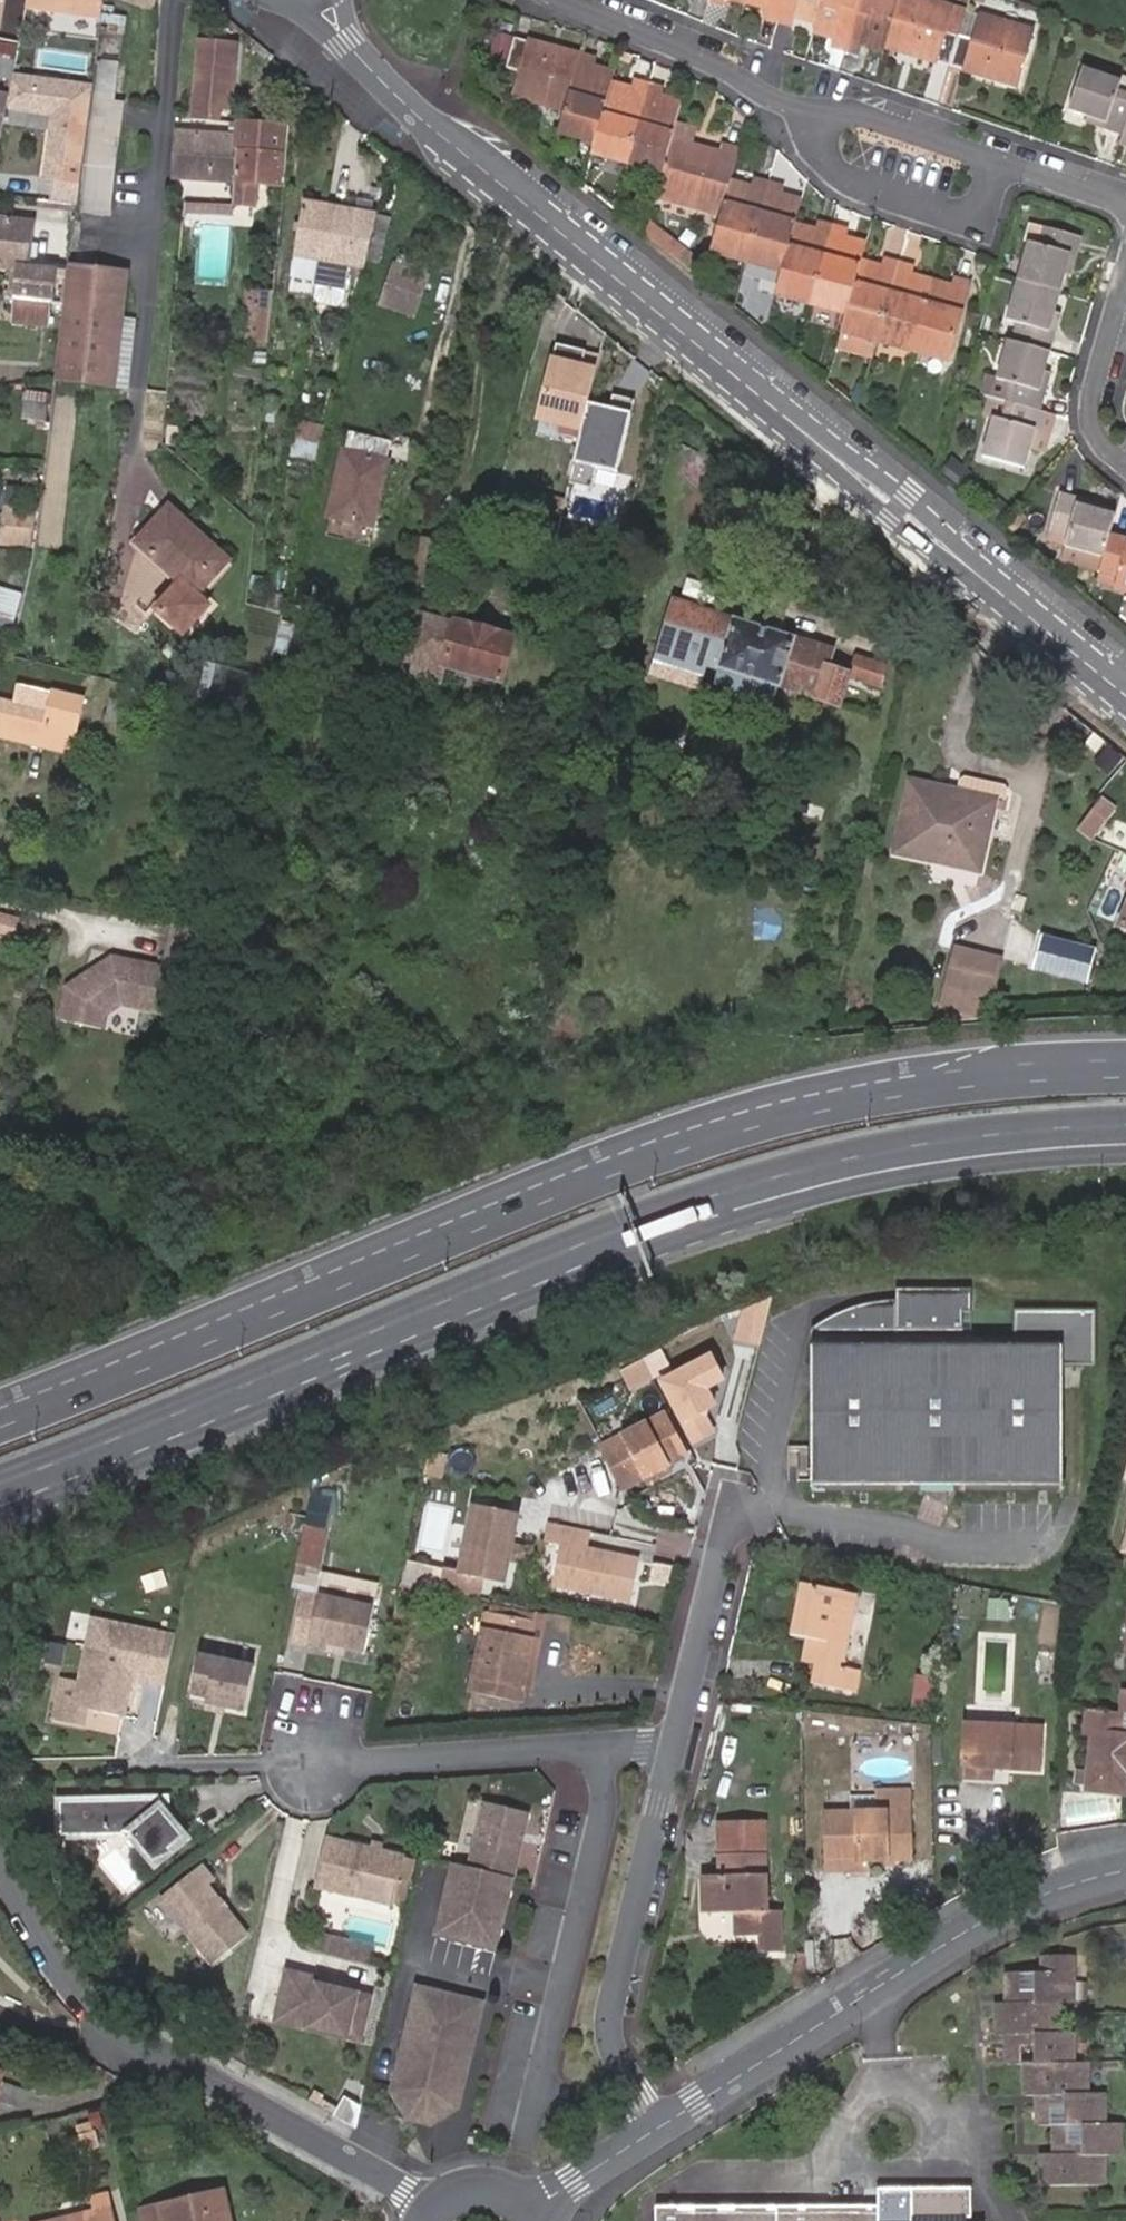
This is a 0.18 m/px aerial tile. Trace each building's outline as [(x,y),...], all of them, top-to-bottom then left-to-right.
[(28,13),(47,16),(47,11),(49,0),(30,0),(28,13)] [(91,17),(93,3),(68,0),(49,0),(47,11),(91,17)] [(106,0),(68,0),(93,3),(91,17),(103,19),(106,0)] [(745,0),(708,0),(706,6),(722,11),(725,2),(743,7),(745,0)] [(781,0),(745,0),(743,7),(761,14),(758,22),(774,26),(781,0)] [(820,0),(781,0),(774,26),(791,32),(793,23),(812,29),(820,0)] [(858,0),(820,0),(812,29),(810,36),(830,43),(827,51),(842,56),(858,0)] [(842,56),(857,61),(860,53),(880,59),(883,50),(897,0),(858,0),(842,56)] [(964,14),(949,10),(934,5),(917,0),(897,0),(883,50),(949,69),(958,37),(964,14)] [(1030,33),(964,14),(958,37),(949,69),(1013,89),(1030,33)] [(563,112),(577,58),(511,39),(502,69),(518,74),(511,97),(563,112)] [(220,123),(222,107),(222,111),(233,111),(238,44),(201,43),(195,120),(198,121),(220,123)] [(12,80),(19,50),(0,46),(0,81),(12,84),(12,80)] [(563,112),(556,137),(591,147),(607,87),(611,75),(590,70),(592,61),(577,58),(563,112)] [(111,213),(117,170),(125,101),(116,101),(121,61),(102,60),(83,209),(111,213)] [(1080,68),(1065,110),(1083,116),(1104,123),(1101,130),(1120,136),(1125,118),(1125,86),(1080,68)] [(17,84),(12,115),(55,120),(62,121),(60,138),(53,137),(47,184),(54,185),(81,188),(93,94),(17,84)] [(629,94),(607,87),(591,147),(588,157),(625,167),(647,89),(632,84),(629,94)] [(670,135),(679,108),(660,102),(662,93),(647,89),(625,167),(621,178),(655,187),(658,176),(663,162),(668,146),(670,135)] [(8,96),(0,95),(0,140),(8,96)] [(1104,123),(1083,116),(1081,123),(1101,130),(1104,123)] [(1120,136),(1116,144),(1125,148),(1125,118),(1120,136)] [(62,121),(55,120),(53,137),(60,138),(62,121)] [(238,134),(234,184),(233,207),(235,208),(255,209),(257,186),(279,187),(284,130),(239,124),(238,134)] [(178,179),(191,180),(234,184),(238,134),(198,130),(176,127),(171,178),(178,179)] [(668,146),(687,152),(690,141),(670,135),(668,146)] [(727,187),(736,156),(719,152),(717,160),(687,152),(668,146),(663,162),(658,176),(655,187),(651,203),(717,222),(727,187)] [(78,205),(81,188),(54,185),(52,203),(78,205)] [(748,193),(727,187),(717,222),(709,250),(744,261),(765,189),(751,185),(748,193)] [(780,272),(792,231),(799,209),(778,202),(781,193),(765,189),(744,261),(780,272)] [(350,265),(366,267),(368,261),(379,215),(375,214),(377,204),(361,201),(360,211),(328,206),(319,259),(316,274),(314,282),(314,286),(316,286),(314,299),(318,304),(337,307),(343,303),(350,265)] [(319,259),(328,206),(303,202),(291,278),(314,282),(316,274),(319,259)] [(232,207),(189,204),(188,216),(233,218),(232,207)] [(379,216),(368,261),(381,264),(391,218),(379,216)] [(30,270),(35,223),(0,219),(0,266),(23,269),(30,270)] [(650,219),(646,235),(691,274),(698,259),(650,219)] [(1016,283),(1057,294),(1063,274),(1068,256),(1073,258),(1079,237),(1042,227),(1029,223),(1025,241),(1028,242),(1016,283)] [(913,254),(917,232),(886,227),(882,249),(913,254)] [(810,305),(830,232),(813,228),(811,237),(792,231),(780,272),(774,295),(810,305)] [(844,315),(857,270),(863,252),(840,246),(843,236),(830,232),(810,305),(844,315)] [(1068,256),(1063,274),(1069,275),(1073,258),(1068,256)] [(874,344),(895,269),(882,265),(879,276),(857,270),(844,315),(839,334),(874,344)] [(422,275),(390,267),(382,299),(414,307),(422,275)] [(132,276),(76,268),(60,379),(117,387),(132,276)] [(743,268),(741,283),(768,287),(770,272),(743,268)] [(30,270),(23,269),(20,301),(49,305),(54,272),(30,270)] [(909,354),(926,291),(906,285),(911,273),(895,269),(874,344),(909,354)] [(1009,342),(1048,352),(1053,334),(1046,332),(1051,313),(1057,294),(1016,283),(1003,325),(1013,328),(1009,342)] [(945,296),(926,291),(909,354),(943,364),(964,289),(948,284),(945,296)] [(269,292),(248,290),(247,304),(252,304),(248,340),(265,342),(269,292)] [(51,328),(54,306),(49,305),(20,301),(17,324),(51,328)] [(1046,332),(1053,334),(1058,315),(1051,313),(1046,332)] [(871,356),(874,344),(839,334),(835,347),(871,356)] [(1042,371),(1048,352),(1009,342),(1005,340),(993,380),(1003,382),(998,400),(1006,402),(1036,410),(1041,393),(1036,392),(1042,371)] [(585,348),(555,341),(539,414),(563,419),(560,431),(580,435),(570,480),(592,486),(597,465),(618,469),(634,397),(612,392),(606,421),(584,415),(595,367),(581,364),(585,348)] [(1047,373),(1042,371),(1036,392),(1041,393),(1047,373)] [(998,400),(1003,382),(993,380),(986,377),(980,395),(988,397),(998,400)] [(1001,418),(1006,402),(998,400),(988,397),(984,413),(991,415),(1001,418)] [(46,423),(48,406),(25,401),(22,417),(28,418),(26,431),(48,435),(49,423),(46,423)] [(1038,431),(1044,412),(1036,410),(1006,402),(1001,418),(991,415),(979,456),(1021,469),(1027,448),(1031,429),(1038,431)] [(1044,412),(1038,431),(1031,429),(1027,448),(1032,449),(1040,452),(1052,414),(1044,412)] [(317,424),(301,421),(292,455),(309,459),(317,424)] [(347,450),(332,515),(376,526),(392,461),(390,461),(394,444),(352,434),(348,451),(347,450)] [(947,456),(937,472),(958,486),(968,470),(947,456)] [(1107,530),(1112,512),(1091,507),(1073,501),(1075,494),(1056,489),(1045,529),(1062,533),(1059,543),(1054,561),(1095,571),(1100,555),(1107,530)] [(1073,501),(1091,507),(1093,499),(1075,494),(1073,501)] [(998,519),(1005,508),(997,502),(988,512),(998,519)] [(35,509),(6,505),(2,537),(31,541),(35,509)] [(174,511),(155,530),(140,546),(185,588),(161,614),(188,638),(216,607),(205,596),(232,565),(174,511)] [(1013,533),(1023,521),(1015,514),(1005,526),(1013,533)] [(1042,540),(1059,543),(1062,533),(1045,529),(1042,540)] [(1124,544),(1125,537),(1107,530),(1100,555),(1095,571),(1113,576),(1109,587),(1125,592),(1125,545),(1124,544)] [(434,540),(416,537),(407,581),(423,585),(434,540)] [(434,540),(423,585),(440,590),(450,545),(434,540)] [(1095,571),(1092,583),(1109,587),(1113,576),(1095,571)] [(0,588),(0,617),(14,621),(23,594),(0,588)] [(721,667),(733,619),(673,600),(657,646),(661,648),(653,672),(697,685),(706,661),(721,667)] [(445,664),(501,678),(510,640),(422,616),(408,671),(441,679),(445,664)] [(829,650),(733,619),(721,667),(715,686),(717,686),(770,703),(772,697),(782,700),(786,687),(848,707),(853,691),(843,688),(847,675),(824,667),(829,650)] [(598,649),(576,645),(573,657),(595,662),(598,649)] [(853,656),(847,675),(877,685),(884,666),(853,656)] [(0,701),(0,726),(73,744),(82,702),(22,688),(18,705),(0,701)] [(109,723),(119,726),(124,705),(114,703),(109,723)] [(0,726),(0,738),(70,755),(73,744),(0,726)] [(993,800),(1006,803),(1006,789),(1005,784),(962,774),(956,778),(954,791),(908,781),(892,851),(931,859),(933,851),(979,861),(991,808),(993,800)] [(825,807),(803,800),(799,815),(821,822),(825,807)] [(1006,803),(993,800),(991,808),(1004,811),(1006,803)] [(1101,802),(1080,828),(1094,839),(1115,813),(1101,802)] [(933,851),(931,859),(978,869),(979,861),(933,851)] [(1125,927),(1125,904),(1117,924),(1125,927)] [(0,913),(0,931),(9,933),(14,917),(0,913)] [(1099,952),(1042,937),(1033,974),(1090,989),(1099,952)] [(954,948),(935,1025),(990,1021),(1005,959),(954,948)] [(60,1016),(102,1026),(106,1010),(121,1000),(165,1011),(173,974),(149,968),(131,964),(127,958),(114,955),(68,984),(60,1016)] [(934,1494),(1065,1490),(1062,1363),(1095,1362),(1093,1306),(1013,1309),(1014,1338),(810,1346),(815,1499),(934,1494)] [(711,1352),(657,1381),(693,1448),(717,1435),(705,1414),(718,1407),(708,1390),(726,1380),(711,1352)] [(687,1458),(664,1414),(602,1446),(625,1489),(648,1477),(651,1485),(672,1474),(668,1467),(687,1458)] [(329,1531),(336,1497),(307,1491),(300,1526),(329,1531)] [(522,1515),(473,1505),(459,1570),(458,1574),(485,1580),(507,1585),(522,1515)] [(293,1566),(320,1568),(323,1531),(296,1528),(293,1566)] [(632,1608),(640,1567),(589,1557),(593,1538),(549,1529),(545,1548),(561,1552),(553,1592),(632,1608)] [(458,1574),(459,1570),(444,1567),(439,1590),(481,1599),(485,1580),(458,1574)] [(429,1590),(407,1585),(402,1611),(423,1616),(429,1590)] [(851,1669),(863,1596),(806,1586),(798,1638),(815,1641),(840,1645),(836,1667),(824,1665),(823,1667),(820,1686),(859,1692),(863,1671),(851,1669)] [(381,1608),(310,1593),(299,1642),(333,1649),(334,1643),(371,1652),(381,1608)] [(1010,1599),(989,1599),(987,1620),(1010,1621),(1010,1599)] [(545,1620),(537,1618),(490,1609),(488,1621),(473,1698),(518,1708),(522,1689),(531,1690),(545,1620)] [(168,1636),(86,1618),(68,1704),(50,1700),(46,1719),(75,1725),(79,1708),(109,1714),(116,1714),(124,1678),(157,1685),(168,1636)] [(840,1645),(815,1641),(811,1666),(823,1667),(824,1665),(836,1667),(840,1645)] [(247,1670),(192,1658),(184,1696),(200,1700),(199,1705),(198,1711),(217,1715),(218,1709),(237,1713),(247,1670)] [(907,1706),(929,1708),(932,1677),(910,1675),(907,1706)] [(200,1700),(184,1696),(183,1701),(199,1705),(200,1700)] [(1087,1710),(1083,1732),(1090,1733),(1082,1790),(1122,1796),(1124,1780),(1125,1781),(1125,1716),(1122,1715),(1087,1710)] [(962,1763),(991,1765),(1039,1769),(1041,1728),(965,1722),(962,1763)] [(990,1778),(991,1765),(962,1763),(961,1776),(990,1778)] [(849,1859),(869,1858),(911,1858),(910,1810),(910,1789),(876,1790),(878,1811),(828,1812),(829,1868),(848,1868),(849,1859)] [(145,1802),(65,1803),(66,1843),(125,1842),(148,1871),(166,1857),(162,1852),(176,1840),(145,1802)] [(65,1803),(52,1803),(53,1844),(66,1843),(65,1803)] [(488,1808),(473,1873),(515,1883),(516,1883),(531,1818),(488,1808)] [(765,1910),(766,1854),(766,1823),(722,1824),(722,1853),(722,1875),(705,1874),(705,1909),(738,1909),(737,1933),(762,1935),(762,1951),(782,1952),(783,1911),(765,1910)] [(180,1845),(176,1840),(162,1852),(166,1857),(180,1845)] [(385,1905),(396,1859),(320,1842),(310,1888),(385,1905)] [(869,1868),(869,1858),(849,1859),(848,1868),(869,1868)] [(195,1868),(153,1901),(205,1967),(240,1939),(200,1889),(207,1884),(195,1868)] [(515,1883),(473,1873),(456,1869),(439,1939),(499,1954),(515,1883)] [(362,1966),(368,1947),(321,1934),(315,1953),(362,1966)] [(1032,2094),(1032,2126),(1048,2126),(1049,2158),(1038,2158),(1038,2184),(1100,2184),(1100,2158),(1117,2157),(1117,2124),(1100,2125),(1099,2093),(1088,2093),(1087,2061),(1074,2061),(1073,2031),(1073,2028),(1051,2028),(1051,2002),(1074,2002),(1074,1968),(1073,1952),(1043,1953),(1044,1969),(1012,1970),(1012,2003),(992,2004),(993,2030),(1009,2030),(1009,2060),(1020,2061),(1021,2093),(1032,2094)] [(309,1985),(310,1980),(280,1973),(272,2002),(288,2006),(283,2029),(355,2046),(366,1999),(309,1985)] [(474,2005),(405,1988),(379,2094),(396,2121),(421,2127),(449,2111),(474,2005)] [(288,2006),(272,2002),(267,2025),(283,2029),(288,2006)] [(8,2109),(14,2089),(0,2084),(0,2106),(8,2109)] [(96,2130),(70,2138),(74,2153),(100,2146),(96,2130)] [(972,2187),(877,2189),(876,2205),(651,2208),(651,2220),(969,2220),(972,2187)] [(221,2192),(142,2210),(144,2220),(227,2220),(221,2192)] [(56,2220),(118,2220),(112,2193),(94,2197),(97,2212),(56,2220)]
